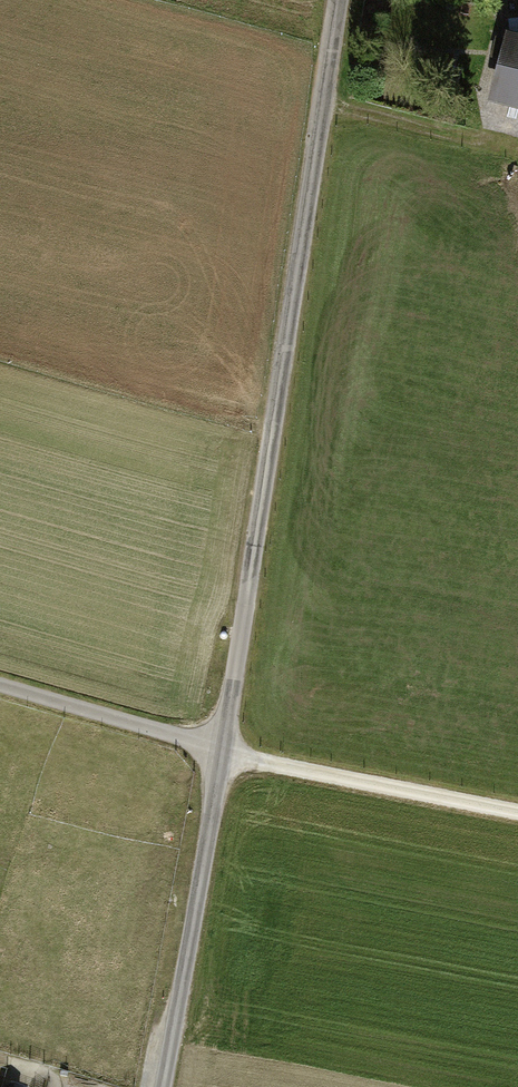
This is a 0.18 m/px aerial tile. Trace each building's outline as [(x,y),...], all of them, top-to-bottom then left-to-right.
[(512,30),(492,103),(517,110),(517,32),(512,30)]
